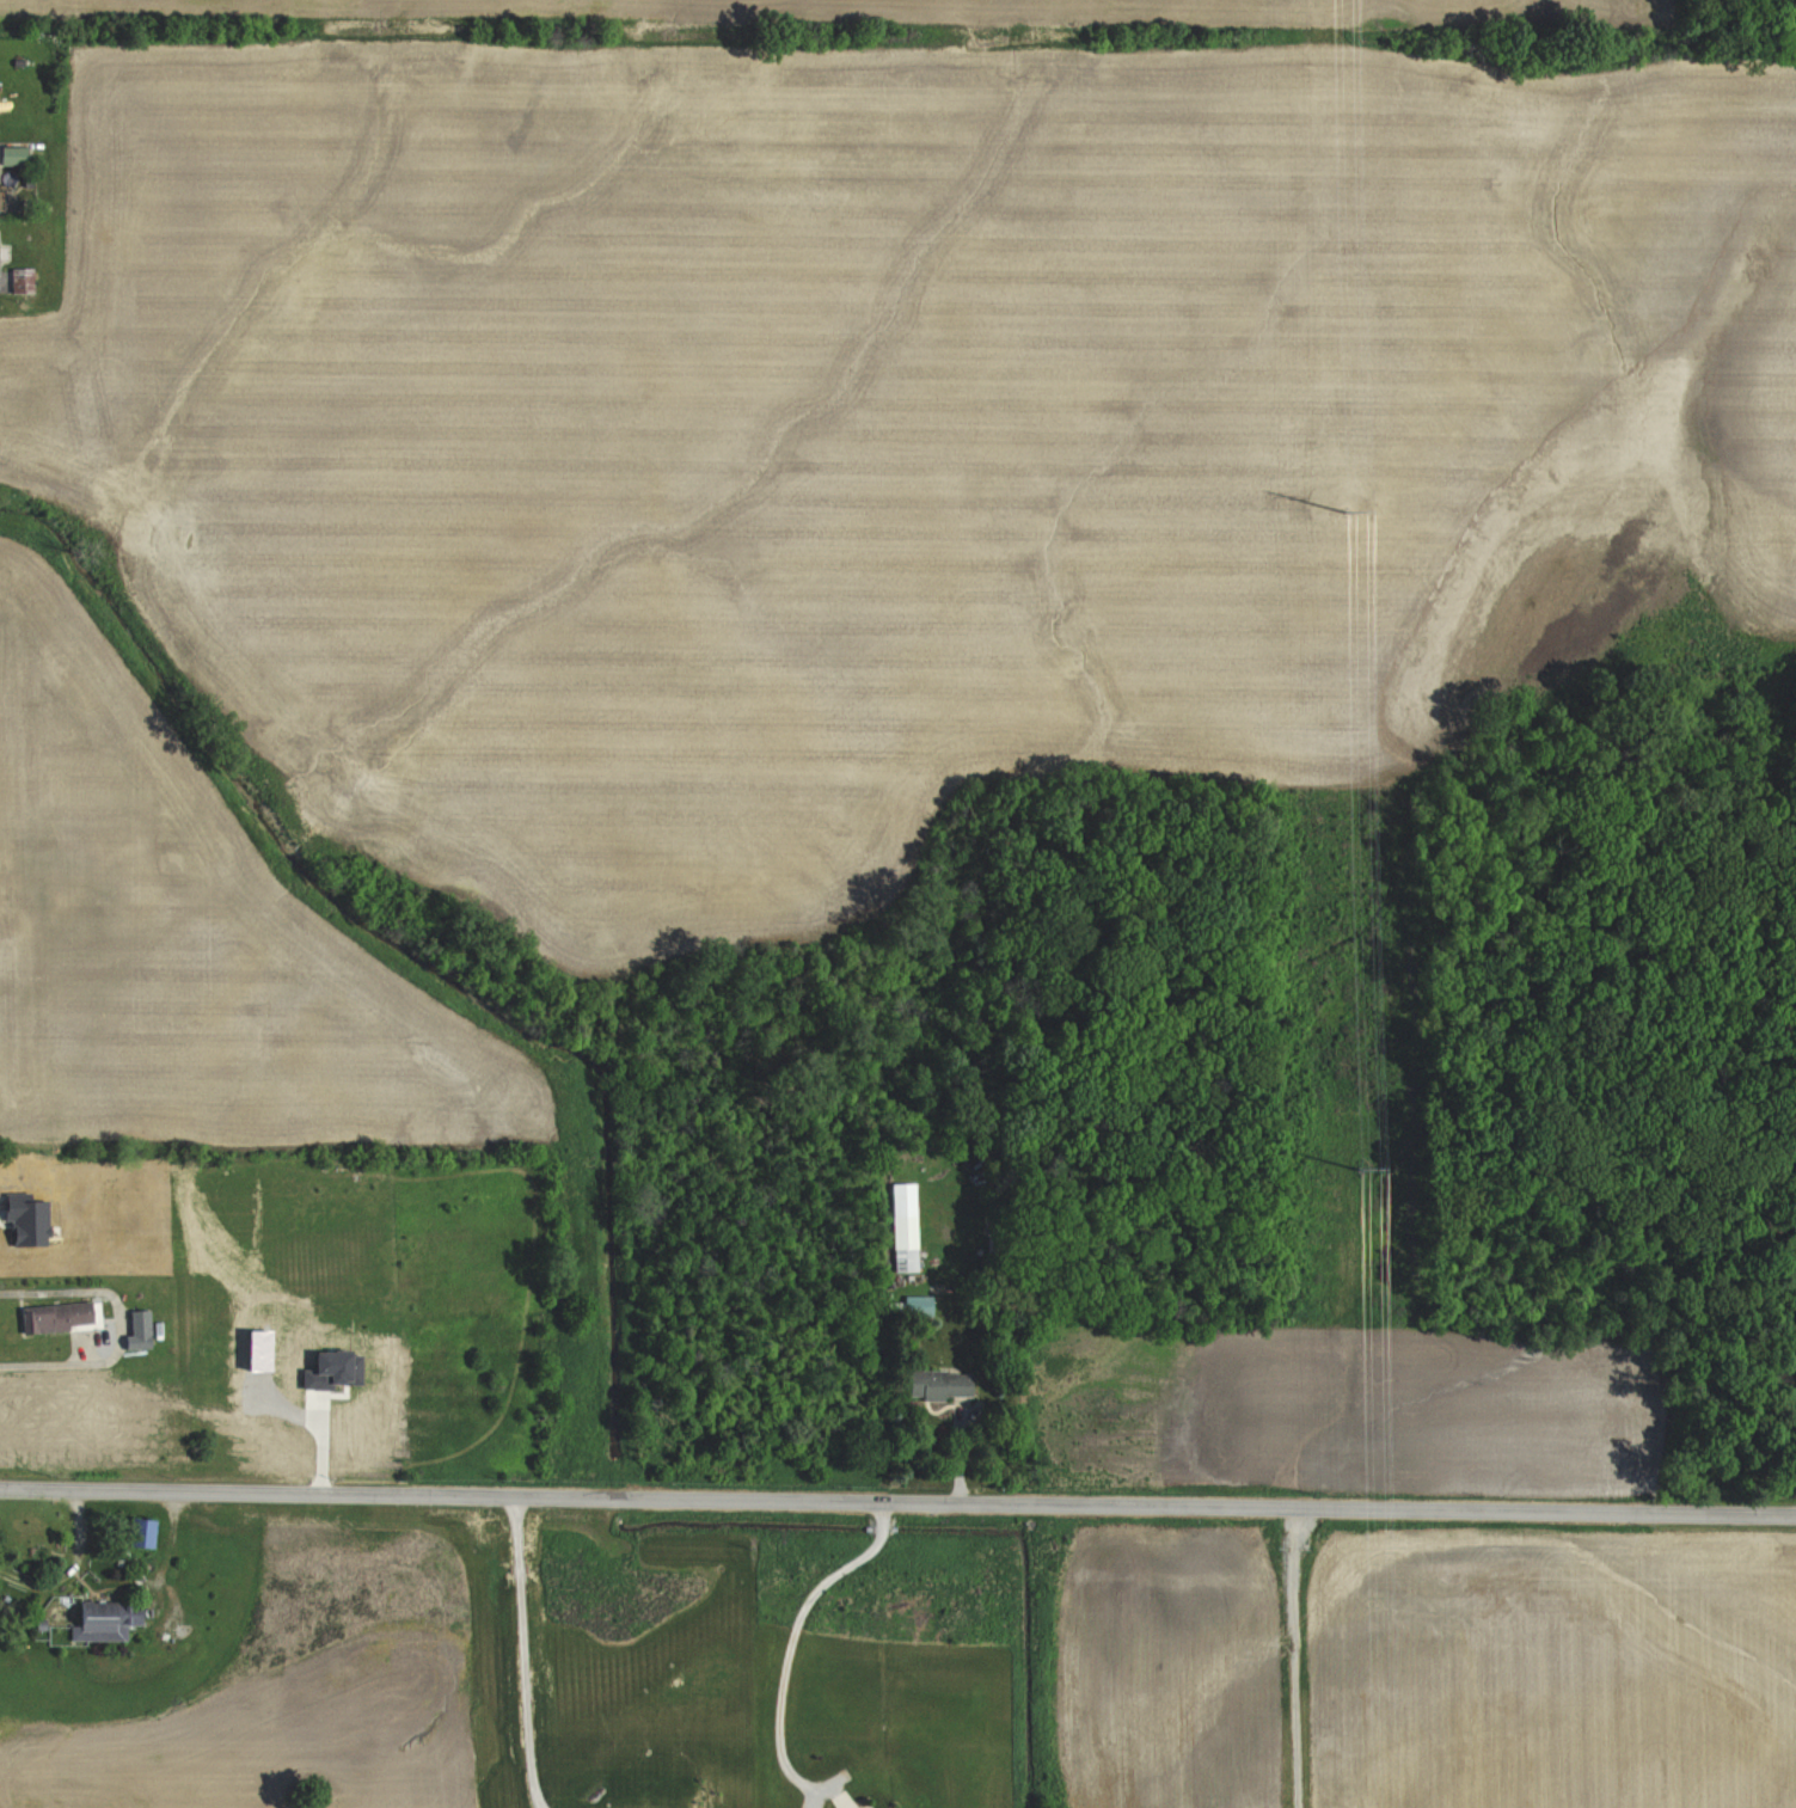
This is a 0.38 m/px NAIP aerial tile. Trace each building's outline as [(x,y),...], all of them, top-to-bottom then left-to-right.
[(2,163),(30,163),(30,146),(2,146),(2,163)] [(34,269),(13,269),(13,292),(34,292),(34,269)] [(920,1272),(918,1182),(894,1183),(896,1273),(920,1272)] [(935,1296),(908,1296),(908,1316),(935,1316),(935,1296)] [(22,1307),(23,1332),(96,1327),(95,1302),(22,1307)] [(128,1349),(154,1349),(154,1310),(128,1310),(128,1349)] [(914,1371),(913,1397),(975,1400),(976,1373),(914,1371)] [(160,1517),(139,1516),(138,1545),(159,1546),(160,1517)] [(131,1640),(131,1623),(149,1623),(149,1601),(84,1600),(84,1624),(73,1624),(72,1639),(131,1640)]
